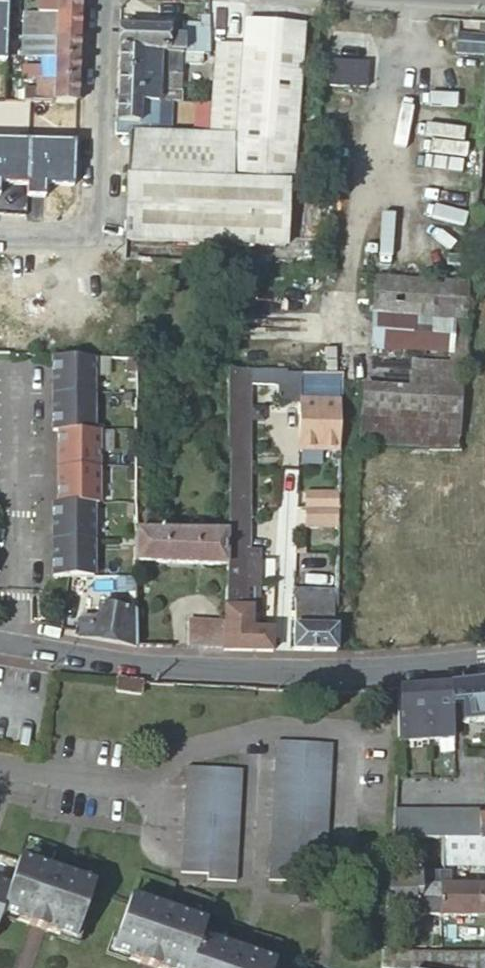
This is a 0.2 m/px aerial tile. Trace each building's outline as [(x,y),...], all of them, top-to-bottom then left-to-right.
[(56,14),(80,14),(81,0),(56,0),(56,14)] [(56,14),(22,13),(22,37),(55,38),(55,35),(56,14)] [(80,14),(56,14),(55,35),(79,36),(80,14)] [(209,53),(208,15),(198,15),(198,22),(183,22),(183,35),(182,52),(209,53)] [(142,135),(128,134),(126,241),(286,246),(288,177),(292,177),(303,25),(244,21),(242,46),(235,135),(211,134),(149,132),(142,132),(142,135)] [(167,27),(119,25),(118,50),(180,52),(182,52),(183,35),(167,35),(167,27)] [(464,55),(466,35),(457,34),(456,55),(464,55)] [(54,58),(78,58),(79,36),(55,35),(55,38),(54,58)] [(466,35),(464,55),(481,56),(484,57),(484,37),(466,35)] [(55,38),(22,37),(21,57),(43,57),(54,58),(55,38)] [(235,135),(242,46),(217,44),(211,132),(211,134),(235,135)] [(180,52),(118,50),(116,99),(160,100),(161,74),(179,74),(180,52)] [(54,79),(78,79),(78,58),(54,58),(43,57),(43,69),(43,79),(53,80),(54,79)] [(365,88),(366,61),(329,60),(328,86),(365,88)] [(24,69),(24,79),(37,79),(43,79),(43,69),(24,69)] [(23,89),(23,101),(77,102),(78,79),(54,79),(53,80),(43,79),(37,79),(37,89),(23,89)] [(10,87),(9,101),(23,101),(23,89),(23,87),(10,87)] [(116,99),(115,134),(128,134),(142,135),(142,132),(142,125),(167,125),(168,101),(160,100),(116,99)] [(195,132),(211,132),(210,102),(194,102),(195,132)] [(61,161),(61,149),(1,148),(1,159),(61,161)] [(469,322),(472,283),(375,275),(372,316),(469,322)] [(467,351),(469,322),(372,316),(370,346),(467,353),(467,351)] [(55,357),(55,394),(94,395),(94,357),(55,357)] [(463,378),(464,362),(413,359),(412,375),(463,378)] [(249,387),(268,387),(268,369),(228,369),(227,454),(229,455),(229,515),(229,530),(229,534),(228,565),(227,588),(248,589),(248,585),(262,585),(261,571),(249,571),(249,550),(249,541),(249,496),(249,466),(249,450),(249,427),(249,405),(249,387)] [(287,371),(287,387),(301,387),(301,372),(287,371)] [(364,442),(460,448),(464,401),(464,390),(368,383),(364,442)] [(55,431),(60,431),(94,431),(94,395),(55,394),(55,431)] [(339,450),(340,399),(300,398),(299,440),(299,448),(339,450)] [(60,431),(60,468),(99,467),(99,431),(94,431),(60,431)] [(99,467),(60,468),(60,503),(94,504),(99,504),(99,467)] [(338,507),(339,492),(308,492),(307,508),(338,507)] [(94,504),(60,503),(55,503),(55,539),(94,540),(94,504)] [(229,530),(229,515),(214,515),(214,530),(229,530)] [(229,534),(136,531),(137,562),(228,565),(229,534)] [(94,577),(94,540),(55,539),(55,577),(94,577)] [(261,550),(249,550),(249,571),(261,571),(261,550)] [(136,599),(135,577),(100,577),(100,580),(110,580),(115,580),(115,588),(116,599),(136,599)] [(260,614),(262,585),(248,585),(248,589),(227,588),(225,629),(224,650),(224,651),(273,652),(273,650),(273,630),(252,629),(252,614),(260,614)] [(325,603),(333,603),(333,600),(297,599),(295,625),(324,626),(325,603)] [(293,650),(335,652),(335,627),(332,626),(333,603),(325,603),(324,626),(295,625),(294,625),(293,650)] [(79,638),(137,648),(136,612),(99,605),(98,616),(92,620),(82,618),(79,638)] [(187,649),(224,650),(225,629),(187,628),(187,649)] [(449,684),(451,709),(452,709),(460,708),(461,724),(484,722),(484,681),(449,684)] [(143,685),(118,682),(116,694),(141,697),(143,685)] [(449,684),(425,686),(427,710),(451,709),(449,684)] [(425,686),(399,688),(399,689),(399,712),(427,710),(425,686)] [(451,709),(427,710),(429,740),(453,738),(454,738),(452,709),(451,709)] [(427,710),(399,712),(399,742),(429,740),(427,710)] [(328,866),(334,742),(278,739),(271,879),(299,880),(302,865),(328,866)] [(238,880),(244,768),(188,765),(183,871),(209,873),(209,879),(238,880)] [(404,816),(394,816),(393,839),(404,839),(404,816)] [(420,839),(420,816),(404,816),(404,839),(409,839),(418,839),(420,839)] [(420,816),(420,839),(444,839),(484,839),(484,816),(420,816)] [(407,874),(388,874),(384,916),(411,916),(411,886),(415,885),(416,873),(418,839),(409,839),(407,874)] [(404,839),(393,839),(390,858),(400,860),(404,839)] [(443,873),(444,839),(420,839),(418,839),(416,873),(439,873),(443,873)] [(0,887),(0,918),(29,928),(31,921),(45,926),(43,933),(73,943),(92,888),(15,862),(6,889),(0,887)] [(439,886),(439,873),(416,873),(415,885),(411,886),(411,916),(438,917),(439,886)] [(443,873),(439,873),(439,886),(451,886),(451,873),(443,873)] [(451,886),(439,886),(438,917),(440,917),(484,917),(484,887),(451,886)] [(129,900),(110,956),(140,966),(143,959),(157,964),(155,967),(273,967),(274,965),(200,940),(205,926),(129,900)] [(381,952),(395,952),(396,937),(382,935),(381,952)] [(440,954),(414,953),(395,952),(381,952),(379,967),(484,967),(484,955),(440,954)]
